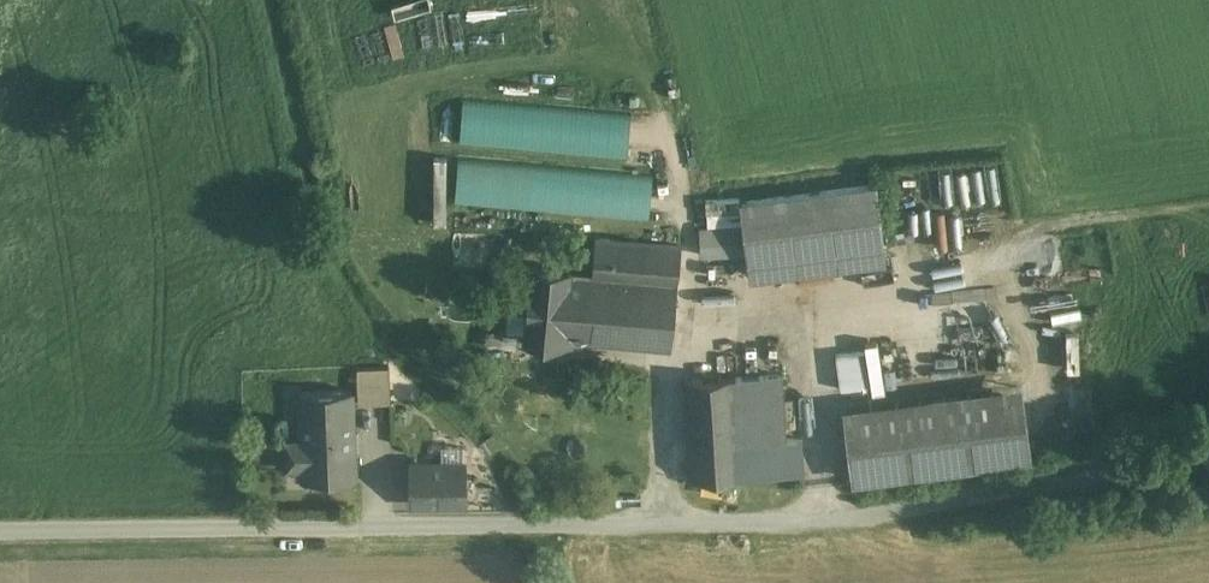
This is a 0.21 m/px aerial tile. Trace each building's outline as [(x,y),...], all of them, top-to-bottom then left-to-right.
[(466,103),(463,140),(632,154),(635,117),(466,103)] [(458,201),(654,214),(657,170),(461,157),(458,201)] [(875,185),(741,201),(748,259),(882,242),(875,185)] [(741,225),(699,227),(700,255),(743,252),(741,225)] [(681,245),(595,237),(591,275),(569,273),(563,338),(671,348),(681,245)] [(882,242),(748,259),(751,278),(884,262),(882,242)] [(569,269),(531,265),(524,338),(562,342),(563,338),(569,273),(569,269)] [(839,350),(841,386),(872,384),(870,349),(839,350)] [(389,366),(356,368),(358,403),(391,402),(389,366)] [(780,374),(735,377),(740,447),(785,445),(780,374)] [(735,377),(684,380),(691,479),(742,476),(740,451),(740,447),(735,377)] [(1017,386),(846,408),(855,478),(1025,457),(1017,386)] [(351,390),(304,391),(306,438),(285,439),(286,467),(307,466),(308,478),(354,477),(351,390)] [(785,445),(740,447),(740,451),(742,476),(801,473),(800,444),(785,445)] [(462,463),(413,463),(413,503),(462,503),(462,463)]
